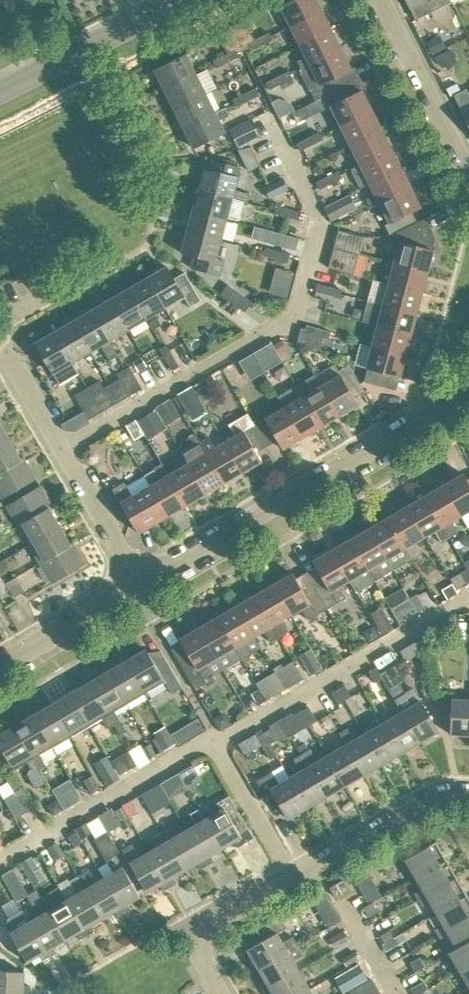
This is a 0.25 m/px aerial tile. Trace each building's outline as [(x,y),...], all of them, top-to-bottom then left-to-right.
[(290,27),(321,11),(316,0),(293,0),(280,7),(290,27)] [(450,0),(405,0),(415,20),(451,2),(450,0)] [(290,27),(300,46),(331,30),(321,11),(290,27)] [(244,21),(230,28),(241,51),(248,48),(246,44),(254,40),(244,21)] [(227,54),(224,56),(227,63),(238,57),(237,53),(241,51),(230,28),(217,34),(227,54)] [(298,70),(299,71),(341,49),(331,30),(300,46),(305,57),(297,61),(301,69),(298,70)] [(269,33),(257,39),(261,46),(272,40),(269,33)] [(444,46),(439,36),(425,43),(430,53),(444,46)] [(257,39),(254,40),(246,44),(248,48),(250,51),(261,46),(257,39)] [(341,49),(299,71),(309,90),(315,101),(320,98),(343,87),(337,76),(351,69),(341,49)] [(449,52),(437,62),(441,68),(454,58),(449,52)] [(154,70),(164,90),(196,74),(186,55),(154,70)] [(227,63),(224,56),(212,61),(216,68),(227,63)] [(288,72),(277,77),(280,84),(292,79),(288,72)] [(164,90),(174,109),(205,94),(196,74),(164,90)] [(280,84),(277,77),(266,83),(269,90),(280,84)] [(330,107),(340,126),(371,111),(361,91),(348,97),(343,87),(320,98),(326,109),(330,107)] [(254,89),(243,94),(247,101),(258,96),(254,89)] [(468,93),(466,89),(453,95),(468,126),(468,127),(468,92),(468,93)] [(174,109),(183,129),(215,113),(205,94),(174,109)] [(247,101),(243,94),(232,100),(236,107),(247,101)] [(278,99),(271,103),(274,108),(279,118),(294,111),(290,103),(278,99)] [(215,113),(183,129),(193,148),(225,133),(219,121),(229,116),(225,108),(215,113)] [(340,126),(350,146),(381,130),(371,111),(340,126)] [(229,130),(239,149),(261,138),(252,119),(229,130)] [(350,146),(359,165),(391,149),(381,130),(350,146)] [(319,133),(308,138),(311,146),(322,140),(319,133)] [(311,146),(308,138),(296,144),(300,151),(311,146)] [(249,148),(237,151),(240,156),(250,151),(249,148)] [(369,184),(400,168),(391,149),(359,165),(351,169),(361,188),(369,184)] [(250,194),(234,190),(240,167),(210,159),(208,170),(203,168),(198,190),(244,202),(247,203),(250,194)] [(370,208),(379,204),(410,188),(400,168),(369,184),(375,195),(366,200),(370,208)] [(338,171),(327,177),(331,184),(342,179),(338,171)] [(331,184),(327,177),(316,182),(319,190),(331,184)] [(264,188),(270,198),(287,189),(281,179),(264,188)] [(395,233),(395,234),(417,223),(411,212),(420,208),(410,188),(379,204),(389,223),(384,225),(389,236),(395,233)] [(198,190),(192,211),(226,220),(227,218),(239,221),(244,202),(198,190)] [(324,207),(330,219),(331,221),(357,209),(350,195),(324,207)] [(274,214),(286,217),(288,209),(276,206),(274,214)] [(288,209),(286,217),(298,220),(300,213),(288,209)] [(192,211),(187,232),(221,241),(226,220),(192,211)] [(399,242),(393,263),(427,272),(433,251),(432,251),(434,240),(430,231),(431,230),(426,218),(417,223),(395,234),(399,242)] [(259,242),(281,248),(284,236),(261,231),(259,242)] [(221,241),(187,232),(181,253),(194,257),(191,268),(220,276),(224,261),(216,259),(221,241)] [(337,234),(334,247),(337,249),(338,245),(351,248),(348,256),(358,258),(362,241),(337,234)] [(337,249),(334,247),(328,268),(353,275),(358,258),(348,256),(351,248),(338,245),(337,249)] [(263,256),(275,259),(277,251),(265,248),(263,256)] [(277,251),(275,259),(287,262),(289,254),(277,251)] [(391,272),(388,284),(422,293),(427,272),(393,263),(393,264),(385,262),(383,270),(391,272)] [(271,289),(289,294),(296,269),(278,264),(271,289)] [(167,267),(147,278),(165,308),(184,297),(190,307),(201,301),(184,273),(173,279),(167,267)] [(147,278),(129,289),(153,330),(161,325),(154,314),(165,308),(147,278)] [(315,292),(327,295),(329,287),(317,284),(315,292)] [(388,284),(382,305),(416,314),(422,293),(388,284)] [(220,294),(244,313),(252,303),(227,285),(220,294)] [(329,287),(327,295),(339,298),(341,290),(329,287)] [(129,289),(110,300),(128,330),(146,319),(152,330),(153,330),(129,289)] [(110,300),(91,311),(109,341),(128,330),(110,300)] [(380,314),(377,326),(411,335),(416,314),(382,305),(367,301),(365,310),(380,314)] [(91,311),(73,321),(90,352),(101,346),(109,361),(118,356),(109,341),(91,311)] [(73,321),(54,332),(72,363),(90,352),(73,321)] [(323,338),(316,336),(318,329),(306,325),(305,330),(301,329),(297,344),(320,350),(323,338)] [(366,345),(371,347),(405,356),(411,335),(377,326),(374,339),(368,337),(366,345)] [(318,329),(316,336),(323,338),(328,340),(330,332),(318,329)] [(78,373),(72,363),(54,332),(35,343),(52,374),(59,384),(78,373)] [(281,341),(274,345),(279,353),(286,349),(281,341)] [(159,349),(166,360),(172,356),(166,345),(159,349)] [(265,362),(274,357),(267,346),(253,354),(260,365),(265,362)] [(405,356),(371,347),(366,368),(367,369),(364,382),(387,388),(391,375),(400,377),(405,356)] [(261,368),(260,365),(253,354),(243,360),(251,374),(261,368)] [(172,356),(166,360),(172,371),(179,367),(172,356)] [(141,357),(132,362),(138,372),(146,367),(141,357)] [(340,375),(321,386),(339,416),(358,405),(354,398),(365,392),(349,365),(338,371),(340,375)] [(128,382),(135,378),(129,367),(117,374),(130,396),(135,393),(128,382)] [(142,388),(135,378),(128,382),(135,393),(142,388)] [(305,380),(296,385),(320,427),(339,416),(321,386),(311,392),(305,380)] [(99,381),(87,388),(88,391),(92,389),(98,399),(91,404),(97,414),(113,405),(99,381)] [(277,396),(283,408),(301,438),(320,427),(296,385),(277,396)] [(204,387),(196,391),(201,401),(209,396),(204,387)] [(88,391),(87,388),(74,395),(88,420),(97,414),(91,404),(98,399),(92,389),(88,391)] [(179,396),(189,415),(204,407),(193,388),(179,396)] [(156,407),(167,425),(180,417),(170,399),(156,407)] [(283,408),(254,425),(267,447),(277,441),(282,449),(301,438),(283,408)] [(149,415),(159,432),(166,428),(156,411),(149,415)] [(235,436),(224,442),(242,472),(261,461),(256,453),(267,447),(254,425),(247,414),(228,425),(235,436)] [(10,442),(0,425),(0,448),(10,442)] [(180,452),(187,464),(205,494),(224,483),(199,441),(195,434),(186,439),(190,446),(180,452)] [(208,436),(199,441),(224,483),(242,472),(224,442),(215,448),(208,436)] [(21,460),(20,459),(10,442),(0,448),(0,473),(21,460)] [(154,471),(144,477),(168,516),(186,505),(168,475),(149,442),(139,448),(152,470),(153,470),(154,471)] [(85,463),(91,465),(97,462),(98,456),(95,451),(89,449),(83,452),(82,458),(85,463)] [(0,473),(0,495),(2,499),(35,479),(23,458),(20,459),(21,460),(0,473)] [(187,464),(168,475),(186,505),(205,494),(187,464)] [(444,485),(461,515),(468,511),(468,478),(466,480),(463,474),(444,485)] [(168,516),(144,477),(143,476),(126,486),(124,482),(112,489),(133,524),(138,533),(161,520),(164,525),(171,521),(168,516)] [(444,485),(425,496),(449,538),(458,532),(451,521),(461,515),(444,485)] [(6,506),(18,526),(49,508),(49,509),(52,508),(40,486),(6,506)] [(425,496),(406,507),(424,537),(434,531),(440,543),(449,538),(425,496)] [(406,507),(388,518),(405,548),(412,559),(420,554),(414,543),(424,537),(406,507)] [(18,526),(29,545),(59,527),(49,509),(49,508),(18,526)] [(388,518),(369,528),(393,570),(412,559),(405,548),(388,518)] [(29,545),(40,563),(70,545),(69,544),(59,527),(29,545)] [(369,528),(350,539),(374,581),(393,570),(369,528)] [(350,539),(331,550),(349,581),(356,592),(374,581),(350,539)] [(70,545),(40,563),(51,584),(85,564),(72,542),(69,544),(70,545)] [(317,570),(308,576),(327,609),(345,598),(339,587),(349,581),(331,550),(312,561),(317,570)] [(467,569),(460,573),(466,583),(468,582),(468,572),(467,569)] [(269,578),(273,585),(291,615),(301,609),(308,620),(327,609),(308,576),(297,582),(292,573),(279,581),(277,577),(277,576),(276,576),(275,575),(274,575),(271,577),(269,578)] [(6,584),(13,597),(24,591),(16,578),(6,584)] [(0,586),(0,596),(9,591),(4,584),(0,586)] [(457,593),(452,584),(442,590),(447,599),(457,593)] [(273,585),(254,595),(279,637),(288,632),(281,620),(291,615),(273,585)] [(254,595),(235,606),(253,637),(263,631),(270,642),(276,652),(284,647),(279,637),(254,595)] [(411,600),(417,610),(423,606),(417,596),(411,600)] [(390,609),(398,623),(405,619),(397,605),(390,609)] [(235,606),(217,617),(241,659),(250,653),(243,642),(253,637),(235,606)] [(393,628),(381,608),(370,614),(382,635),(393,628)] [(217,617),(198,628),(216,658),(226,653),(232,664),(241,659),(217,617)] [(451,640),(465,640),(466,623),(452,622),(451,640)] [(379,636),(373,626),(363,632),(369,642),(379,636)] [(216,658),(198,628),(179,639),(189,656),(179,662),(195,690),(205,684),(207,686),(216,681),(206,664),(216,658)] [(145,649),(126,661),(145,693),(164,682),(171,694),(182,688),(160,650),(150,656),(145,649)] [(305,655),(315,671),(322,667),(318,661),(312,650),(305,655)] [(126,661),(107,672),(126,704),(145,693),(126,661)] [(275,673),(285,690),(303,679),(293,661),(283,667),(281,664),(272,669),(275,673)] [(375,668),(368,671),(375,683),(382,679),(379,674),(375,668)] [(379,674),(382,679),(394,700),(405,694),(390,668),(379,674)] [(107,672),(89,682),(114,725),(120,722),(114,711),(126,704),(107,672)] [(285,690),(275,673),(267,677),(277,694),(285,690)] [(89,682),(70,693),(89,726),(102,718),(108,729),(114,725),(89,682)] [(345,685),(338,689),(344,700),(351,696),(345,685)] [(344,700),(338,689),(331,693),(338,704),(344,700)] [(266,700),(260,690),(252,695),(258,706),(266,700)] [(70,693),(51,704),(70,737),(89,726),(70,693)] [(468,735),(468,700),(452,699),(450,734),(468,735)] [(420,701),(401,712),(419,742),(438,731),(420,701)] [(51,704),(33,715),(52,748),(70,737),(51,704)] [(314,718),(307,707),(300,711),(307,722),(314,718)] [(300,711),(294,715),(300,726),(307,722),(300,711)] [(401,712),(382,723),(400,753),(419,742),(401,712)] [(33,715),(14,726),(39,769),(46,765),(40,755),(52,748),(33,715)] [(220,716),(214,719),(220,729),(230,723),(226,717),(220,716)] [(203,730),(197,719),(189,724),(195,735),(203,730)] [(120,722),(114,725),(120,735),(126,731),(120,722)] [(382,723),(364,734),(381,764),(400,753),(382,723)] [(14,726),(0,734),(0,746),(14,770),(27,762),(31,769),(29,770),(27,775),(36,789),(47,782),(39,769),(14,726)] [(153,733),(164,751),(175,744),(165,727),(153,733)] [(346,745),(345,745),(363,775),(381,764),(364,734),(354,740),(347,728),(339,733),(346,745)] [(270,729),(263,733),(270,744),(276,740),(270,729)] [(263,733),(257,737),(263,748),(270,744),(263,733)] [(301,754),(301,755),(325,797),(344,786),(326,756),(316,762),(304,742),(296,746),(301,754)] [(142,749),(148,759),(156,755),(150,744),(142,749)] [(345,745),(326,756),(344,786),(363,775),(345,745)] [(122,756),(130,770),(137,765),(129,751),(122,756)] [(300,771),(289,778),(307,808),(325,797),(301,755),(293,759),(300,771)] [(93,764),(106,786),(119,778),(106,756),(93,764)] [(181,773),(189,787),(201,780),(192,766),(181,773)] [(160,783),(167,796),(175,792),(177,795),(186,790),(176,772),(167,777),(168,779),(160,783)] [(307,808),(289,778),(278,784),(271,772),(256,781),(265,796),(272,792),(288,819),(307,808)] [(83,781),(90,794),(100,788),(93,776),(83,781)] [(60,790),(70,806),(81,799),(72,783),(60,790)] [(24,786),(13,792),(25,813),(35,807),(24,786)] [(25,813),(13,792),(3,798),(15,819),(25,813)] [(253,838),(241,817),(229,796),(217,803),(221,810),(205,819),(222,848),(233,842),(237,848),(244,843),(253,838)] [(47,805),(52,815),(63,809),(57,799),(47,805)] [(137,813),(131,801),(122,806),(129,817),(129,818),(137,813)] [(120,822),(129,817),(122,806),(113,811),(120,822)] [(152,814),(163,832),(185,870),(196,863),(199,869),(206,865),(186,830),(176,836),(171,827),(161,809),(152,814)] [(196,825),(186,830),(206,865),(214,861),(210,855),(222,848),(205,819),(204,819),(198,809),(189,814),(196,825)] [(92,832),(86,822),(74,829),(76,832),(80,839),(92,832)] [(113,873),(104,878),(124,913),(131,909),(128,903),(140,896),(115,854),(119,852),(106,831),(93,839),(113,873)] [(68,836),(74,847),(82,842),(76,832),(68,836)] [(158,846),(149,852),(169,887),(176,883),(173,877),(185,870),(163,832),(153,837),(158,846)] [(405,859),(415,877),(446,860),(435,841),(405,859)] [(49,848),(56,860),(64,855),(57,843),(49,848)] [(169,887),(149,852),(139,858),(131,844),(122,850),(147,892),(159,885),(162,891),(169,887)] [(20,863),(33,885),(45,878),(31,856),(20,863)] [(414,893),(418,899),(456,877),(446,860),(415,877),(422,889),(414,893)] [(357,875),(362,884),(372,879),(366,869),(357,875)] [(86,871),(77,876),(102,918),(113,911),(117,918),(124,913),(104,878),(94,884),(86,871)] [(76,894),(66,900),(87,935),(94,931),(90,925),(102,918),(77,876),(68,881),(76,894)] [(430,902),(436,913),(467,895),(456,877),(418,899),(422,906),(430,902)] [(329,888),(335,897),(348,890),(342,880),(329,888)] [(38,916),(29,922),(50,957),(57,953),(53,947),(65,940),(40,898),(35,890),(26,895),(38,916)] [(49,892),(40,898),(65,940),(76,933),(80,939),(87,935),(66,900),(57,905),(49,892)] [(320,894),(311,899),(327,927),(340,920),(332,906),(328,906),(320,894)] [(439,935),(468,917),(468,899),(467,895),(436,913),(442,924),(435,928),(439,935)] [(363,909),(368,917),(377,912),(372,903),(363,909)] [(251,957),(259,970),(298,947),(292,936),(282,942),(276,933),(286,927),(280,917),(256,931),(262,941),(241,953),(245,961),(251,957)] [(449,952),(456,948),(457,948),(468,941),(468,917),(439,935),(442,942),(449,952)] [(50,957),(29,922),(10,933),(27,962),(39,955),(42,961),(50,957)] [(378,934),(383,943),(393,937),(388,928),(378,934)] [(347,940),(342,931),(334,936),(339,945),(347,940)] [(402,933),(393,938),(397,945),(406,940),(402,933)] [(383,943),(384,943),(382,944),(386,951),(397,945),(393,938),(393,937),(383,943)] [(468,965),(468,941),(457,948),(456,948),(449,952),(459,971),(468,965)] [(259,984),(263,991),(298,970),(293,961),(303,955),(298,947),(259,970),(265,980),(259,984)] [(358,959),(353,952),(342,958),(346,966),(358,959)] [(419,958),(410,963),(415,972),(424,967),(419,958)] [(468,987),(468,965),(459,971),(468,987)] [(339,979),(345,991),(366,979),(359,967),(339,979)] [(309,989),(298,970),(263,991),(265,993),(300,993),(309,989)] [(22,993),(30,993),(30,986),(23,986),(24,972),(0,971),(0,993),(22,993)] [(371,978),(357,986),(362,993),(367,993),(377,988),(371,978)] [(410,989),(413,993),(418,993),(424,990),(427,988),(423,981),(410,989)]
